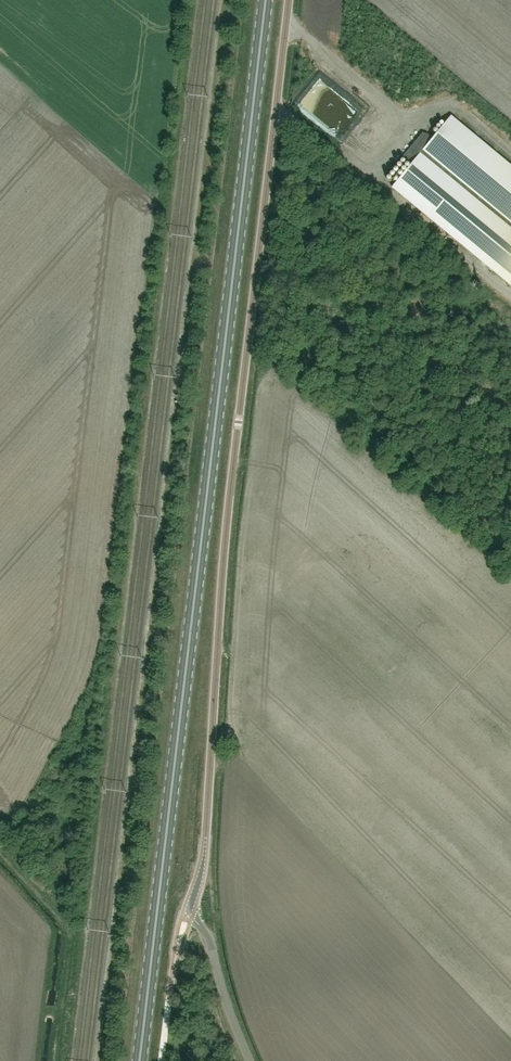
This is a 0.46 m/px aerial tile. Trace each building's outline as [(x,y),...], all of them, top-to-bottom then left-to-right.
[(406,161),(411,165),(392,187),(510,286),(510,165),(451,116),(433,139),(428,134),(422,133),(403,156),(406,161)]
